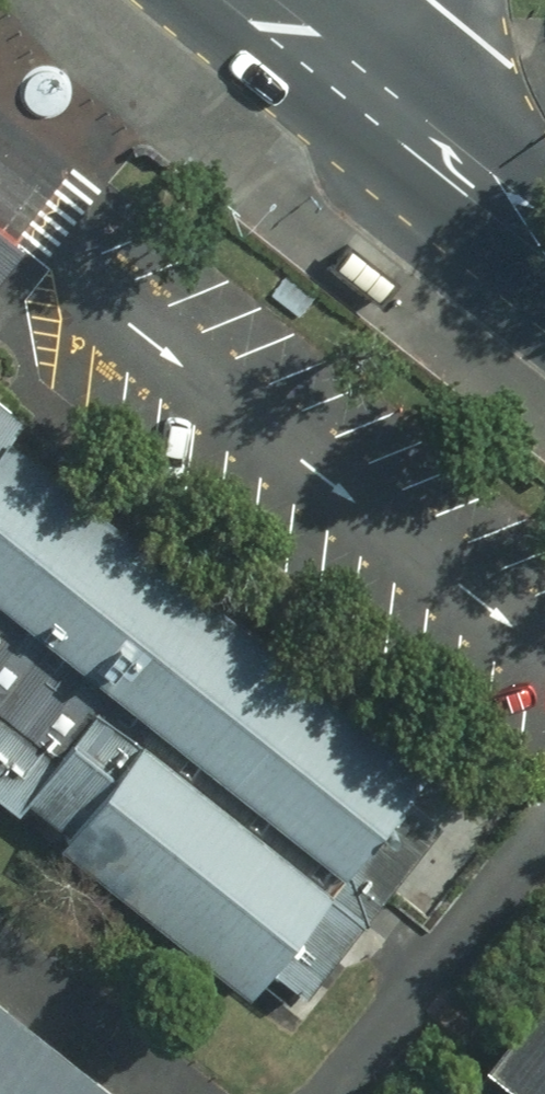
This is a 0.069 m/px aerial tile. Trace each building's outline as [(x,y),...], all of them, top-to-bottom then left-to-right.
[(0,217),(0,271),(25,236),(0,217)] [(253,1006),(276,978),(418,805),(444,774),(11,442),(25,421),(0,402),(0,809),(253,1006)] [(418,805),(276,978),(309,1003),(448,827),(418,805)] [(485,1077),(508,1093),(544,1093),(544,998),(485,1077)] [(0,999),(0,1093),(120,1093),(0,999)] [(485,1077),(471,1093),(508,1093),(485,1077)]
